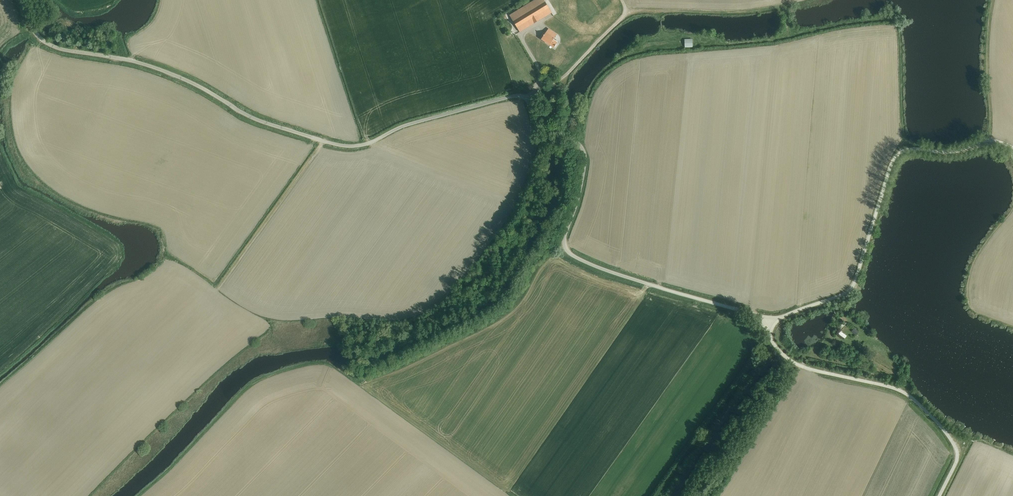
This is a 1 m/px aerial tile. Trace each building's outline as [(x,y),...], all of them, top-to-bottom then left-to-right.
[(510,15),(520,32),(552,13),(544,0),(534,0),(510,15)] [(543,31),(541,36),(543,37),(542,39),(554,47),(558,42),(554,39),(557,34),(549,28),(546,33),(543,31)] [(692,39),(685,39),(685,47),(693,47),(692,39)] [(839,330),(837,333),(845,338),(847,335),(839,330)]
